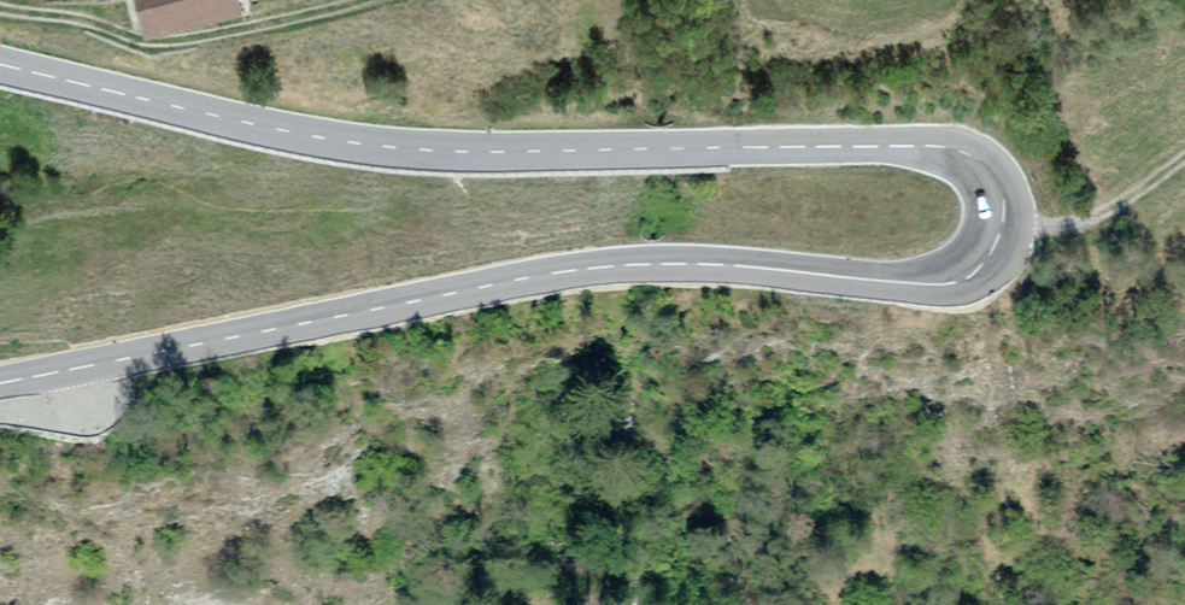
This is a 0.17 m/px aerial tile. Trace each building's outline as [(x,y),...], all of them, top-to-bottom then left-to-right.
[(148,34),(232,11),(228,0),(138,0),(148,34)]
